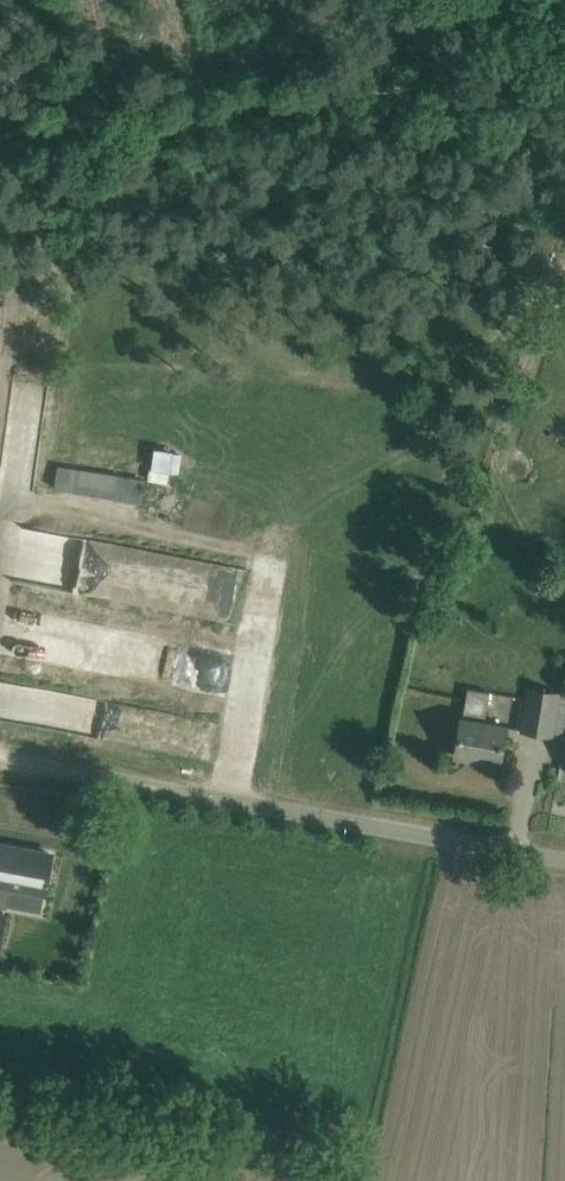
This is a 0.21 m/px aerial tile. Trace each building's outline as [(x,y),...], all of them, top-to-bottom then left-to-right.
[(56,466),(53,490),(142,501),(145,477),(56,466)] [(211,603),(208,616),(237,621),(246,569),(185,559),(179,597),(211,603)] [(490,693),(468,689),(456,756),(499,764),(505,728),(485,724),(490,693)] [(553,733),(564,735),(564,731),(564,696),(559,695),(529,690),(523,732),(553,737),(553,733)] [(52,855),(32,851),(31,855),(0,849),(0,920),(2,908),(7,909),(11,886),(45,893),(52,855)]
